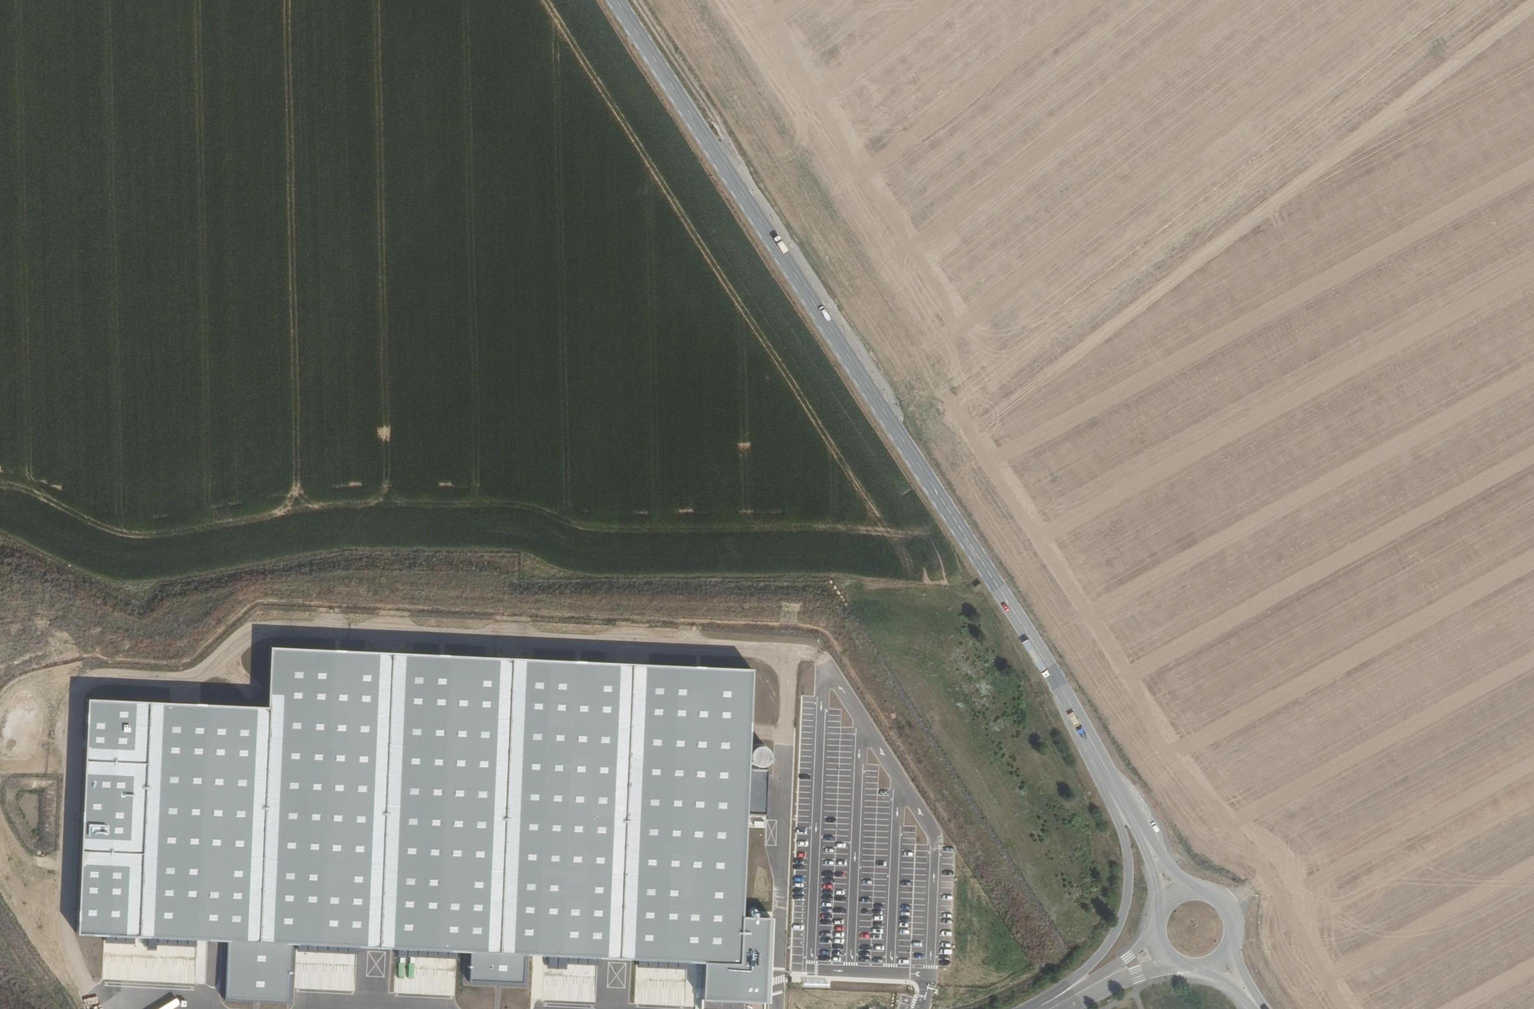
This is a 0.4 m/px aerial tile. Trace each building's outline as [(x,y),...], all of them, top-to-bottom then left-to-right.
[(75,933),(227,940),(224,999),(287,1002),(290,944),(468,953),(466,981),(523,984),(524,956),(697,964),(695,1008),(767,1008),(772,915),(741,914),(746,813),(765,815),(768,769),(748,768),(753,667),(268,645),(265,706),(86,698),(75,933)]
